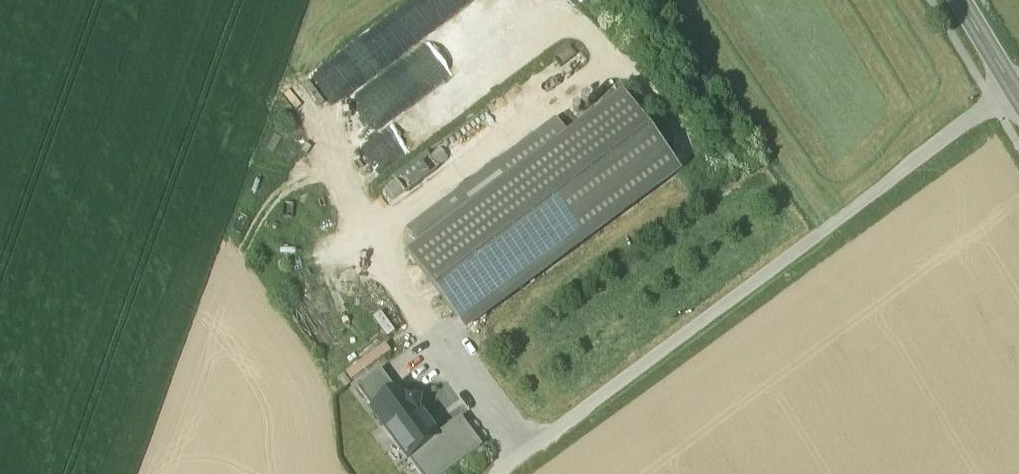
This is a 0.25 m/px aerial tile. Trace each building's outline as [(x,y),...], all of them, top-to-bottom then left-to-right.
[(502,51),(429,99),(442,118),(514,70),(502,51)] [(422,246),(410,255),(467,331),(679,173),(623,98),(569,138),(422,246)] [(556,121),(410,229),(422,246),(569,138),(556,121)] [(396,178),(411,194),(449,157),(440,148),(431,157),(425,151),(396,178)] [(384,313),(375,319),(390,338),(398,332),(384,313)] [(386,343),(348,374),(357,385),(395,354),(386,343)] [(358,389),(374,411),(397,393),(381,372),(358,389)] [(374,411),(409,458),(438,437),(420,412),(422,401),(407,399),(404,401),(398,393),(397,393),(374,411)] [(418,473),(447,473),(484,447),(462,418),(438,437),(409,458),(407,459),(418,473)]
